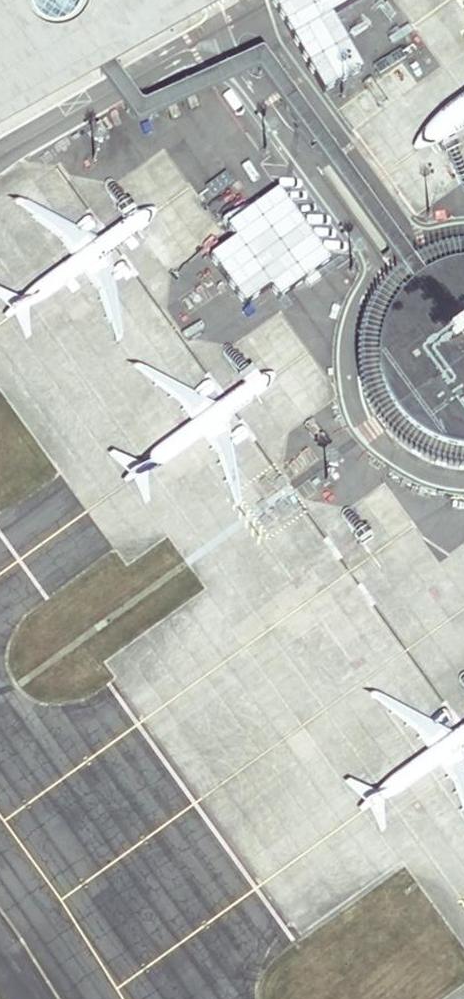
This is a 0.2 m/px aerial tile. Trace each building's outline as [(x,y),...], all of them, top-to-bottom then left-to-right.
[(89,71),(103,63),(215,0),(0,0),(0,117),(89,71)] [(252,46),(128,100),(103,63),(89,71),(126,118),(246,65),(393,263),(405,254),(252,46)] [(460,236),(446,237),(433,241),(419,246),(407,252),(405,254),(393,263),(385,270),(376,281),(368,292),(362,305),(357,318),(355,332),(354,346),(354,360),(357,374),(361,388),(367,401),(374,412),(383,424),(393,433),(404,442),(417,449),(430,454),(443,458),(457,460),(463,460),(463,236),(460,236)]
